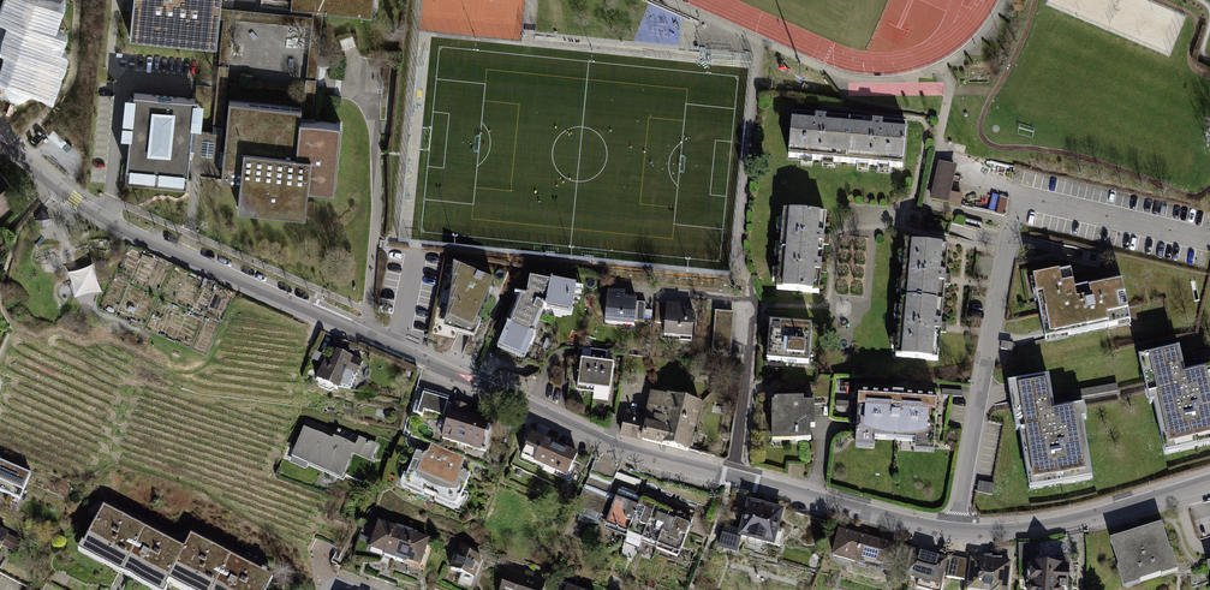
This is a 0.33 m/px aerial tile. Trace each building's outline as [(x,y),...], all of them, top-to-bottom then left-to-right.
[(55,29),(65,0),(10,0),(6,11),(27,19),(55,29)] [(129,39),(217,47),(219,19),(220,10),(221,0),(133,0),(129,39)] [(290,11),(313,13),(323,14),(373,19),(375,0),(291,0),(290,11)] [(313,18),(220,10),(219,19),(224,20),(234,21),(312,28),(313,18)] [(313,121),(323,14),(313,13),(313,18),(312,28),(304,109),(303,120),(313,121)] [(52,95),(74,37),(55,29),(27,19),(5,78),(52,95)] [(234,21),(224,20),(213,133),(192,131),(189,164),(223,167),(224,153),(221,152),(234,21)] [(186,192),(189,164),(192,131),(195,100),(134,95),(125,187),(186,192)] [(341,124),(313,121),(303,120),(304,109),(229,101),(224,153),(223,167),(221,181),(241,183),(239,211),(306,217),(308,190),(335,193),(341,124)] [(857,123),(794,116),(789,159),(853,165),(857,123)] [(857,123),(853,165),(909,171),(914,128),(857,123)] [(961,168),(941,164),(932,200),(952,205),(961,168)] [(22,191),(0,166),(0,211),(22,191)] [(52,220),(43,212),(35,221),(44,229),(52,220)] [(823,253),(826,216),(795,213),(792,250),(823,253)] [(914,245),(910,300),(947,303),(951,248),(914,245)] [(820,291),(823,253),(792,250),(789,288),(820,291)] [(495,281),(453,264),(447,324),(472,332),(495,281)] [(97,270),(97,267),(92,270),(88,271),(84,272),(79,274),(75,274),(71,275),(68,275),(66,274),(68,276),(71,280),(72,284),(74,289),(75,293),(76,296),(76,299),(77,302),(77,305),(79,303),(82,301),(85,300),(87,298),(91,297),(94,296),(97,296),(101,295),(104,295),(102,293),(101,290),(100,287),(99,284),(98,281),(97,277),(97,273),(97,270)] [(1068,277),(1032,284),(1043,341),(1130,325),(1123,286),(1072,295),(1068,277)] [(499,349),(527,361),(548,310),(574,313),(579,288),(532,279),(499,349)] [(626,294),(611,293),(608,324),(636,327),(639,301),(625,299),(626,294)] [(942,361),(947,303),(910,300),(906,358),(942,361)] [(683,307),(669,306),(666,337),(696,340),(698,313),(683,312),(683,307)] [(736,315),(719,314),(715,353),(732,355),(736,315)] [(770,323),(767,361),(810,365),(813,327),(770,323)] [(352,360),(330,350),(316,381),(339,391),(352,360)] [(1166,457),(1209,447),(1209,373),(1182,379),(1176,352),(1145,359),(1166,457)] [(599,363),(583,361),(579,393),(595,395),(599,363)] [(599,363),(595,395),(612,397),(616,366),(599,363)] [(1015,405),(1028,493),(1090,485),(1080,411),(1051,415),(1046,382),(1013,387),(1015,405)] [(422,388),(420,406),(447,409),(449,391),(422,388)] [(701,403),(650,391),(645,412),(627,408),(620,435),(690,451),(701,403)] [(941,403),(862,398),(859,447),(880,448),(880,439),(918,441),(917,450),(939,451),(941,403)] [(810,403),(776,404),(777,444),(812,442),(810,403)] [(495,424),(452,411),(443,442),(486,454),(495,424)] [(342,478),(359,439),(337,430),(336,433),(307,421),(292,456),(342,478)] [(536,468),(573,486),(586,461),(533,435),(526,450),(542,458),(536,468)] [(432,457),(418,488),(471,512),(485,480),(432,457)] [(0,458),(0,486),(20,495),(30,471),(0,458)] [(997,487),(981,484),(979,493),(995,496),(997,487)] [(629,540),(642,502),(622,495),(609,534),(629,540)] [(661,508),(642,502),(629,540),(648,547),(661,508)] [(753,505),(745,533),(776,541),(783,513),(753,505)] [(187,550),(105,507),(82,551),(157,589),(166,589),(171,582),(187,550)] [(680,515),(661,508),(648,547),(667,553),(680,515)] [(698,521),(680,515),(667,553),(684,559),(698,521)] [(406,531),(378,521),(369,546),(398,556),(406,531)] [(9,531),(0,526),(0,548),(9,531)] [(724,528),(720,542),(739,548),(743,533),(724,528)] [(893,569),(900,544),(844,530),(838,555),(893,569)] [(406,531),(398,556),(424,565),(433,540),(406,531)] [(1121,589),(1144,589),(1175,581),(1161,531),(1109,545),(1121,589)] [(278,577),(195,535),(187,550),(171,582),(186,589),(271,589),(278,577)] [(486,558),(455,547),(448,567),(479,578),(486,558)] [(920,587),(933,589),(946,589),(954,560),(929,553),(920,587)] [(506,565),(497,589),(546,589),(549,580),(506,565)] [(1202,567),(1208,589),(1209,589),(1209,565),(1202,567)] [(1048,568),(1048,589),(1081,589),(1081,567),(1048,568)] [(973,568),(971,589),(1014,589),(1015,572),(973,568)]
